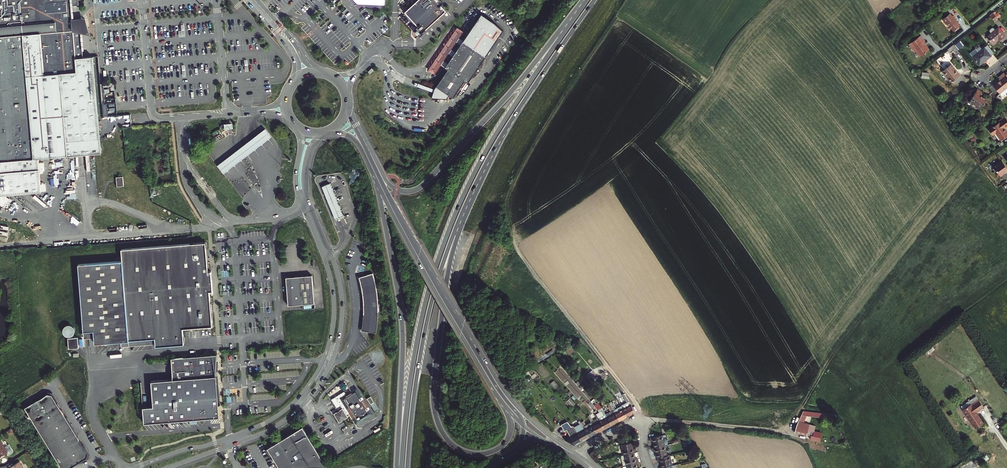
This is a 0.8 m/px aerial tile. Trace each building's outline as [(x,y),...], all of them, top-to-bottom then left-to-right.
[(4,196),(19,195),(27,194),(44,192),(41,173),(40,159),(68,156),(103,153),(98,98),(95,57),(85,57),(83,40),(82,30),(87,30),(86,26),(86,19),(73,20),(72,5),(71,0),(0,0),(0,196),(4,196)] [(405,14),(418,29),(417,30),(422,36),(447,14),(442,8),(445,6),(439,0),(421,0),(405,14)] [(484,6),(464,37),(466,38),(468,38),(469,38),(470,38),(471,38),(472,38),(475,39),(476,40),(478,40),(479,41),(480,42),(481,43),(481,44),(482,45),(483,46),(483,47),(484,48),(484,49),(484,50),(487,51),(504,24),(497,15),(484,6)] [(993,12),(990,15),(995,22),(998,19),(993,12)] [(944,18),(946,20),(945,21),(948,25),(949,24),(954,30),(960,25),(954,17),(955,17),(954,15),(953,16),(950,13),(944,18)] [(991,33),(988,35),(990,38),(989,39),(992,43),(998,39),(1000,37),(1002,39),(1005,36),(998,27),(995,30),(994,28),(992,27),(990,29),(990,31),(991,33)] [(460,41),(462,40),(460,37),(459,34),(457,35),(455,36),(454,38),(451,39),(450,41),(447,44),(446,46),(446,47),(445,49),(444,52),(443,53),(443,56),(443,58),(442,60),(446,59),(449,58),(449,57),(449,56),(449,55),(450,53),(450,52),(451,51),(452,50),(452,49),(453,48),(454,47),(455,45),(456,44),(457,43),(458,42),(459,42),(460,41)] [(921,35),(909,44),(915,52),(917,51),(921,56),(930,49),(924,42),(926,41),(921,35)] [(467,76),(469,78),(472,75),(474,74),(475,72),(477,71),(478,70),(479,69),(481,67),(481,66),(482,65),(482,63),(483,62),(484,60),(484,58),(484,57),(484,55),(487,51),(484,50),(484,49),(484,48),(483,47),(483,46),(482,45),(481,44),(481,43),(480,42),(479,41),(478,40),(476,40),(475,39),(472,38),(471,38),(470,38),(469,38),(468,38),(466,38),(464,37),(462,40),(460,41),(459,42),(458,42),(457,43),(456,44),(455,45),(454,47),(453,48),(452,49),(452,50),(451,51),(450,52),(450,53),(449,55),(449,56),(449,57),(449,58),(449,60),(447,64),(449,65),(438,83),(451,91),(455,94),(467,76)] [(994,53),(987,45),(973,56),(979,64),(994,53)] [(489,56),(484,57),(484,58),(484,60),(483,62),(482,63),(482,65),(481,66),(481,67),(479,69),(478,70),(477,71),(475,72),(474,74),(474,78),(474,81),(477,79),(478,79),(480,77),(481,76),(483,74),(485,72),(486,71),(487,70),(488,66),(489,64),(490,61),(490,59),(491,57),(491,55),(489,56)] [(952,64),(943,71),(951,82),(960,75),(952,64)] [(993,84),(1000,93),(1006,87),(1006,76),(1006,74),(1004,72),(999,76),(1001,79),(993,84)] [(451,91),(438,83),(434,92),(449,95),(451,91)] [(982,91),(977,88),(969,101),(980,108),(986,99),(980,95),(982,91)] [(990,128),(993,133),(997,131),(1002,139),(1006,135),(1006,128),(1006,127),(1006,126),(1006,117),(1005,115),(999,119),(1000,121),(990,128)] [(223,174),(271,137),(265,129),(217,166),(223,174)] [(1002,160),(994,166),(1001,176),(1006,172),(1006,173),(1006,167),(1002,160)] [(343,215),(330,184),(326,185),(322,187),(335,219),(339,217),(343,215)] [(8,235),(10,227),(0,225),(0,234),(8,235)] [(208,274),(206,242),(121,249),(122,261),(78,265),(84,332),(95,331),(95,337),(96,344),(122,341),(156,339),(156,344),(156,347),(185,345),(183,329),(213,326),(210,291),(213,291),(212,273),(208,274)] [(362,329),(375,334),(375,333),(377,327),(378,320),(378,310),(378,303),(377,295),(376,287),(375,281),(373,273),(362,276),(359,277),(361,286),(362,290),(363,297),(363,303),(363,307),(363,315),(363,323),(362,329)] [(312,275),(286,277),(288,305),(314,303),(312,275)] [(67,325),(66,335),(77,336),(77,325),(67,325)] [(78,338),(68,339),(69,349),(79,348),(78,338)] [(156,339),(122,341),(122,347),(156,344),(156,339)] [(570,345),(565,349),(568,354),(574,349),(570,345)] [(208,377),(209,354),(164,359),(166,380),(145,382),(147,407),(137,408),(138,424),(204,418),(209,419),(213,417),(208,377)] [(586,375),(591,381),(598,375),(592,370),(586,375)] [(347,383),(339,387),(342,391),(346,389),(351,386),(348,382),(347,383)] [(341,404),(345,402),(342,397),(349,393),(346,389),(342,391),(332,398),(334,401),(337,407),(341,404)] [(349,393),(342,397),(345,402),(351,412),(355,417),(356,417),(358,421),(370,414),(367,410),(368,410),(356,389),(353,391),(349,393)] [(28,408),(65,467),(73,467),(91,458),(91,454),(55,395),(51,394),(28,408)] [(628,400),(624,394),(621,396),(626,403),(630,401),(628,400)] [(379,408),(371,396),(367,398),(375,411),(379,408)] [(621,406),(627,417),(635,413),(630,402),(630,401),(626,403),(621,406)] [(345,402),(341,404),(345,410),(347,414),(351,412),(345,402)] [(619,421),(627,417),(621,406),(615,409),(613,405),(611,406),(619,421)] [(612,425),(619,421),(611,406),(610,407),(612,411),(606,414),(607,418),(612,425)] [(960,412),(953,417),(965,436),(973,431),(966,420),(974,415),(969,409),(961,414),(960,412)] [(345,410),(343,410),(339,412),(338,412),(335,414),(335,416),(339,423),(341,424),(345,422),(348,420),(349,417),(347,414),(345,410)] [(803,411),(796,426),(795,433),(807,436),(807,435),(809,435),(812,425),(802,423),(805,416),(837,420),(836,415),(803,411)] [(591,422),(597,433),(604,429),(600,422),(598,418),(596,414),(595,415),(597,419),(591,422)] [(604,429),(612,425),(607,418),(606,414),(600,417),(598,418),(600,422),(604,429)] [(589,437),(597,433),(591,422),(585,425),(582,421),(581,422),(583,426),(585,430),(589,437)] [(269,448),(281,467),(297,467),(328,467),(304,427),(269,448)] [(565,441),(574,446),(582,441),(578,434),(575,435),(575,434),(572,427),(571,427),(568,429),(572,437),(565,441)] [(585,430),(578,434),(582,441),(589,437),(585,430)] [(812,433),(810,439),(813,440),(820,441),(821,435),(812,433)] [(663,435),(651,438),(652,442),(655,441),(656,448),(666,446),(669,445),(669,444),(670,443),(668,436),(667,436),(667,434),(664,435),(663,435)] [(9,451),(2,440),(0,442),(0,457),(9,451)] [(622,445),(625,455),(635,453),(638,452),(637,449),(634,449),(633,442),(622,445)] [(658,459),(669,456),(666,446),(656,448),(653,449),(654,453),(657,452),(658,459)] [(635,453),(625,455),(621,456),(624,466),(628,465),(638,463),(640,462),(639,458),(637,459),(635,453)] [(669,456),(658,459),(659,462),(661,462),(663,467),(665,467),(674,466),(671,455),(669,456)]
